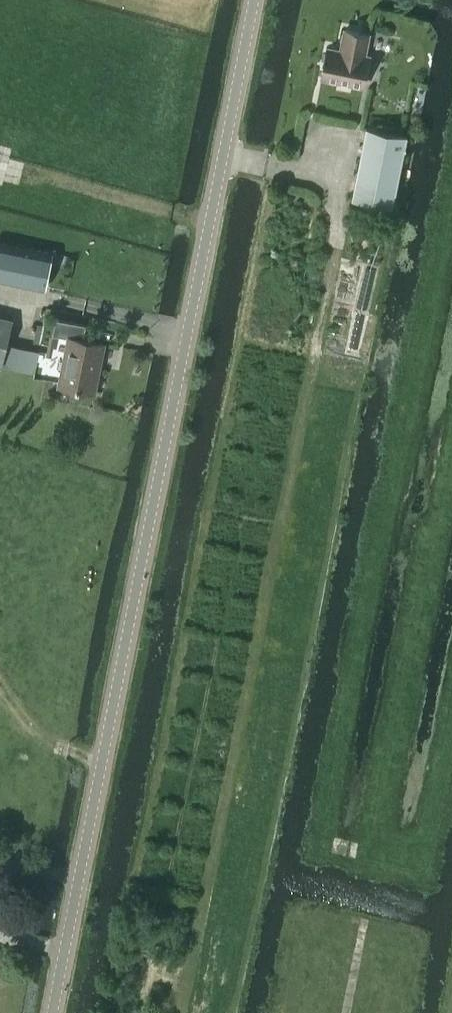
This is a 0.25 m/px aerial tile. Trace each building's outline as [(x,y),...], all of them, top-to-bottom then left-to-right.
[(364,55),(369,34),(345,29),(342,45),(345,45),(344,51),(328,48),(322,77),(364,85),(370,56),(364,55)] [(392,205),(407,135),(367,127),(353,198),(392,205)] [(33,286),(35,278),(46,281),(53,252),(0,241),(0,279),(33,286)] [(0,365),(12,319),(0,316),(0,365)] [(101,362),(104,343),(83,339),(86,325),(56,319),(53,334),(69,337),(59,385),(91,391),(97,361),(101,362)]
